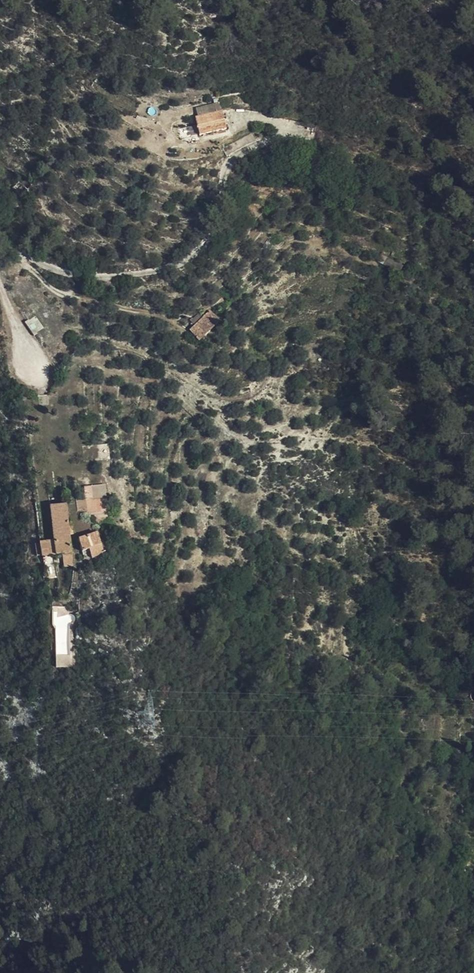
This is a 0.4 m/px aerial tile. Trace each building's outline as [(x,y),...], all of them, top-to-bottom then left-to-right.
[(201,117),(206,136),(232,130),(227,111),(201,117)] [(221,311),(211,320),(220,331),(232,323),(221,311)] [(35,316),(26,322),(34,334),(43,328),(35,316)] [(200,329),(209,340),(220,331),(211,320),(200,329)] [(97,511),(104,510),(103,496),(95,497),(96,510),(97,511)] [(95,497),(86,498),(88,511),(96,512),(96,510),(95,497)] [(58,554),(71,552),(73,559),(83,559),(83,552),(80,552),(75,502),(59,503),(62,537),(49,539),(52,560),(58,560),(58,554)] [(91,551),(96,550),(100,558),(112,555),(105,533),(86,537),(91,551)] [(53,608),(55,667),(69,666),(67,608),(53,608)]
